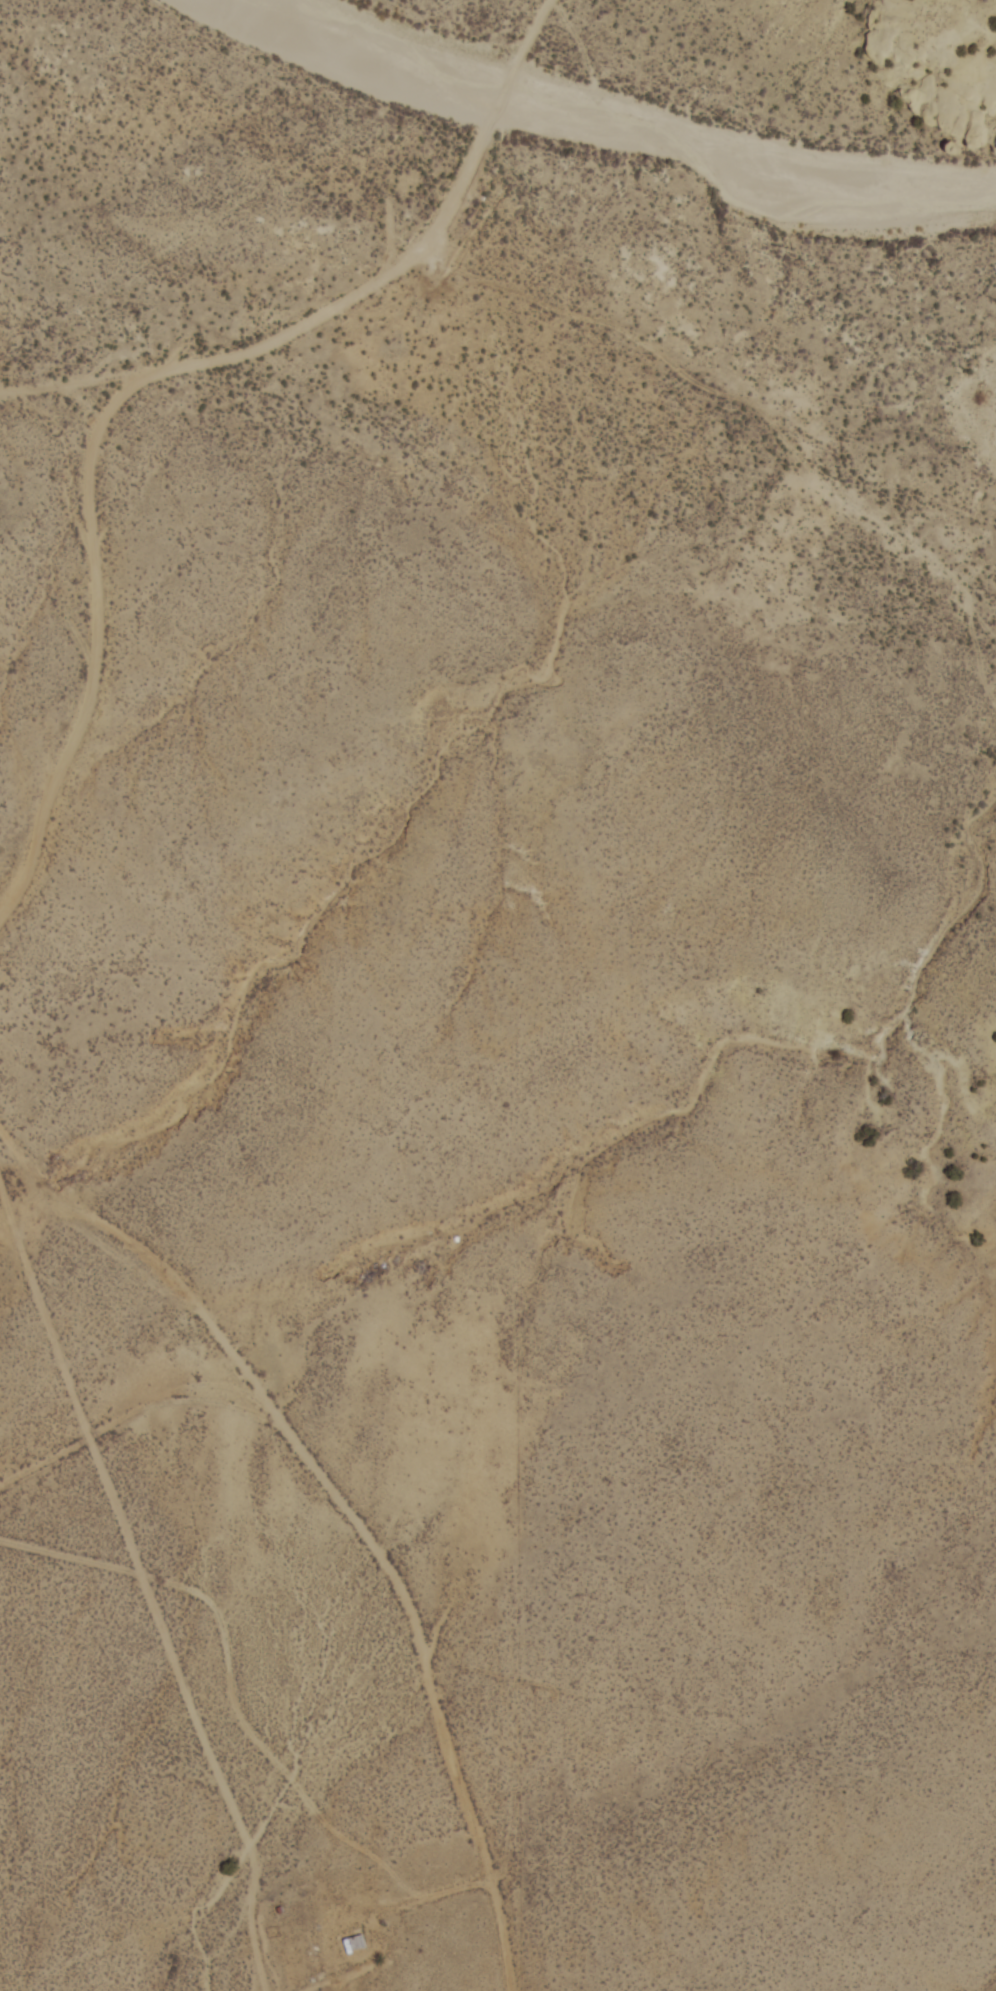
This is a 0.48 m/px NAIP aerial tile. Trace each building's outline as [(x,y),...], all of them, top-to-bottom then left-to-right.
[(365,1950),(361,1936),(343,1941),(347,1955),(365,1950)]
